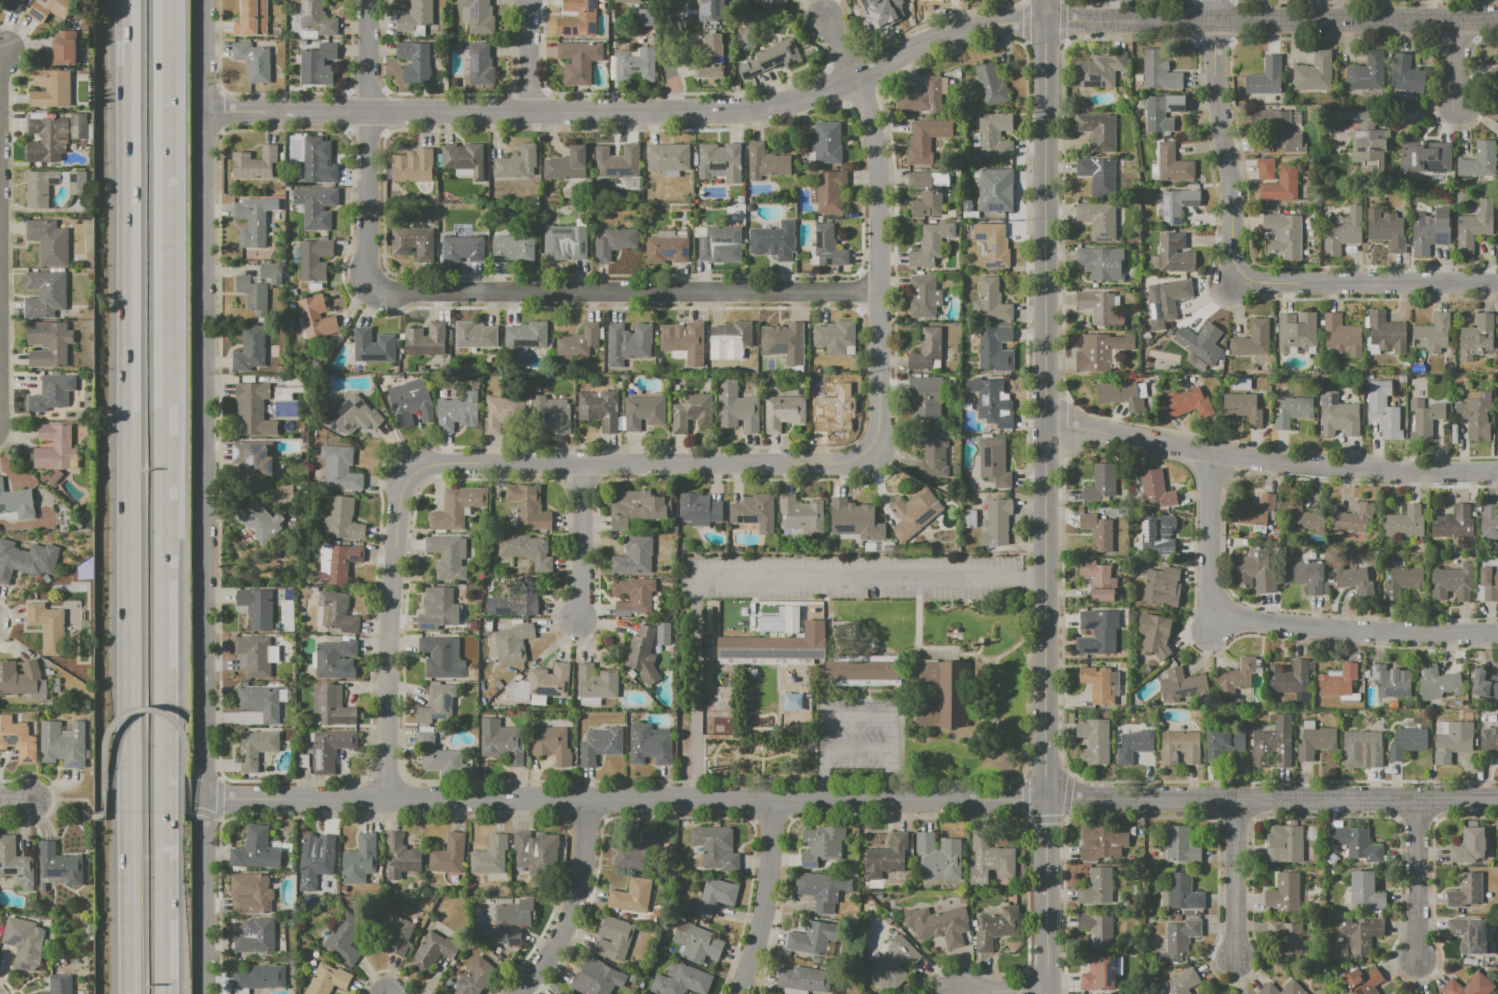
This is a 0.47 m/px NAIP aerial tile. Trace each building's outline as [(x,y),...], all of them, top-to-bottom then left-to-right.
[(6,9),(9,0),(25,0),(20,14),(6,9)] [(27,14),(36,0),(78,0),(65,23),(51,13),(43,26),(27,14)] [(240,18),(240,0),(267,0),(267,35),(234,35),(233,18),(240,18)] [(301,30),(301,0),(323,0),(323,11),(326,11),(326,18),(338,18),(338,36),(318,35),(318,30),(301,30)] [(411,15),(411,0),(433,0),(433,26),(414,26),(414,31),(397,31),(397,14),(411,15)] [(459,9),(459,0),(489,0),(489,6),(492,6),(492,34),(469,34),(469,23),(462,23),(462,9),(459,9)] [(561,12),(561,0),(595,0),(595,38),(555,38),(555,18),(576,18),(576,12),(561,12)] [(723,23),(722,0),(698,0),(699,23),(723,23)] [(756,2),(757,0),(786,0),(779,14),(756,2)] [(865,1),(867,0),(907,0),(909,4),(889,12),(892,18),(875,25),(865,1)] [(638,25),(638,9),(653,9),(652,26),(638,25)] [(56,32),(78,32),(78,43),(76,43),(76,66),(40,66),(40,49),(53,49),(53,41),(56,41),(56,32)] [(694,78),(723,78),(723,65),(718,64),(718,36),(701,36),(701,64),(694,64),(694,78)] [(752,77),(746,63),(755,59),(753,54),(791,37),(802,61),(786,68),(784,63),(752,77)] [(232,42),(252,42),(252,48),(270,47),(270,84),(246,84),(245,59),(233,59),(232,42)] [(301,84),(301,49),(319,49),(319,43),(335,43),(335,60),(324,60),(324,65),(335,65),(335,84),(301,84)] [(396,43),(430,43),(429,82),(404,82),(404,64),(410,65),(410,60),(396,60),(396,43)] [(556,43),(604,43),(604,61),(591,61),(591,85),(564,86),(564,63),(571,63),(571,59),(556,59),(556,43)] [(469,44),(488,44),(488,66),(494,66),(493,86),(469,86),(469,44)] [(615,51),(629,51),(629,57),(638,57),(638,48),(654,48),(654,81),(639,81),(639,75),(628,75),(628,82),(615,82),(615,51)] [(1143,48),(1164,48),(1164,58),(1168,58),(1168,72),(1181,73),(1181,89),(1142,89),(1143,48)] [(1366,51),(1383,50),(1384,88),(1346,89),(1346,66),(1367,66),(1366,51)] [(1312,51),(1331,51),(1331,90),(1293,90),(1293,66),(1312,66),(1312,51)] [(1111,52),(1129,52),(1129,71),(1112,71),(1112,88),(1074,89),(1074,62),(1093,62),(1093,57),(1111,57),(1111,52)] [(1394,52),(1411,54),(1409,69),(1425,70),(1423,92),(1391,88),(1394,52)] [(1264,54),(1281,55),(1280,94),(1246,93),(1246,75),(1264,75),(1264,54)] [(973,67),(995,61),(1001,83),(1006,82),(1011,99),(985,107),(973,67)] [(1490,67),(1490,83),(1497,83),(1497,67),(1490,67)] [(34,71),(71,71),(71,107),(30,107),(30,92),(47,92),(47,86),(34,86),(34,71)] [(926,77),(944,77),(944,117),(928,117),(928,110),(898,110),(898,92),(914,92),(914,88),(926,88),(926,77)] [(1145,95),(1185,95),(1186,112),(1165,113),(1165,118),(1174,118),(1175,132),(1145,132),(1145,95)] [(1327,108),(1382,108),(1382,124),(1374,124),(1374,128),(1389,128),(1389,150),(1383,150),(1383,173),(1363,173),(1362,160),(1351,160),(1351,129),(1359,129),(1359,123),(1328,124),(1327,108)] [(1265,110),(1289,110),(1289,133),(1301,133),(1301,150),(1273,150),(1274,126),(1265,126),(1265,110)] [(71,113),(87,113),(88,139),(72,139),(71,113)] [(978,114),(997,113),(997,140),(1011,140),(1011,157),(979,157),(978,114)] [(1076,114),(1115,114),(1115,152),(1091,152),(1091,132),(1076,132),(1076,114)] [(28,119),(70,118),(70,144),(67,144),(67,153),(62,153),(62,162),(27,162),(27,143),(42,142),(42,134),(28,134),(28,119)] [(814,121),(839,121),(839,144),(843,144),(842,164),(815,164),(815,154),(810,154),(810,136),(814,136),(814,121)] [(911,121),(931,121),(931,165),(907,165),(907,145),(911,145),(911,121)] [(1252,139),(1269,139),(1270,152),(1252,153),(1252,139)] [(305,140),(331,141),(331,160),(324,160),(324,165),(338,165),(338,182),(304,182),(305,140)] [(1474,140),(1495,140),(1495,176),(1458,177),(1455,143),(1471,143),(1471,154),(1474,154),(1474,140)] [(1158,141),(1174,141),(1174,161),(1190,161),(1190,179),(1158,179),(1158,141)] [(748,142),(763,142),(763,156),(790,156),(790,176),(760,176),(760,181),(749,181),(748,142)] [(1404,142),(1438,142),(1451,142),(1450,159),(1450,174),(1402,175),(1402,153),(1404,153),(1404,142)] [(624,143),(639,143),(639,177),(597,176),(597,161),(594,161),(595,146),(609,147),(609,156),(624,156),(624,143)] [(262,144),(277,144),(277,162),(272,162),(272,177),(233,177),(232,151),(251,151),(251,159),(262,159),(262,144)] [(441,144),(456,144),(456,147),(464,147),(464,144),(482,144),(482,181),(473,182),(473,170),(441,171),(441,144)] [(519,144),(535,144),(535,151),(536,151),(536,161),(537,161),(537,167),(535,167),(535,176),(528,176),(528,177),(494,178),(494,157),(510,157),(510,156),(519,156),(519,144)] [(647,144),(691,144),(691,170),(647,171),(647,144)] [(698,144),(717,144),(717,148),(741,148),(741,181),(725,181),(725,175),(709,175),(709,179),(698,179),(698,144)] [(567,145),(585,145),(586,177),(544,178),(543,159),(567,159),(567,145)] [(415,148),(432,148),(432,181),(392,181),(392,156),(409,155),(409,162),(415,162),(415,148)] [(1075,158),(1113,158),(1113,174),(1119,174),(1119,198),(1090,197),(1090,177),(1075,177),(1075,158)] [(1257,158),(1274,158),(1274,180),(1257,180),(1257,158)] [(1259,183),(1278,184),(1278,164),(1296,164),(1296,201),(1259,200),(1259,183)] [(978,168),(1013,168),(1012,213),(977,212),(978,168)] [(28,172),(87,172),(87,194),(70,194),(70,185),(50,185),(50,208),(27,208),(28,172)] [(819,172),(848,173),(847,186),(841,186),(841,196),(844,196),(843,215),(817,214),(819,172)] [(912,172),(932,172),(932,185),(944,185),(943,215),(926,215),(926,220),(911,220),(911,202),(921,202),(921,189),(911,189),(912,172)] [(293,189),(338,189),(338,206),(323,206),(323,211),(331,211),(331,230),(304,230),(304,204),(293,204),(293,189)] [(1161,190),(1200,190),(1200,205),(1180,205),(1180,226),(1161,226),(1161,190)] [(1456,192),(1469,192),(1468,200),(1464,205),(1456,204),(1456,192)] [(1478,198),(1494,199),(1494,236),(1473,236),(1472,254),(1457,254),(1458,216),(1478,216),(1478,198)] [(972,200),(972,212),(963,212),(963,200),(972,200)] [(234,203),(250,203),(250,208),(266,208),(265,243),(248,243),(248,219),(234,218),(234,203)] [(749,203),(754,205),(750,213),(746,211),(749,203)] [(1074,204),(1114,204),(1114,241),(1090,241),(1090,223),(1074,223),(1074,204)] [(1349,205),(1360,205),(1360,228),(1356,228),(1355,242),(1340,242),(1340,255),(1322,255),(1323,222),(1332,223),(1332,216),(1349,216),(1349,205)] [(1368,207),(1379,208),(1379,218),(1384,218),(1384,212),(1396,212),(1396,217),(1402,217),(1402,234),(1405,234),(1404,255),(1388,254),(1388,241),(1367,241),(1368,207)] [(1433,207),(1450,207),(1450,243),(1429,243),(1429,257),(1411,257),(1411,212),(1425,212),(1425,216),(1433,216),(1433,207)] [(1263,213),(1302,214),(1301,260),(1281,260),(1281,253),(1266,253),(1266,239),(1277,239),(1277,231),(1263,230),(1263,213)] [(750,228),(780,229),(780,219),(794,220),(794,262),(776,262),(776,256),(769,256),(769,250),(763,250),(763,257),(749,256),(750,228)] [(27,221),(58,221),(58,228),(69,228),(69,267),(40,267),(40,241),(27,241),(27,221)] [(815,223),(834,223),(833,250),(849,251),(848,266),(817,264),(818,256),(814,256),(815,223)] [(973,223),(1006,224),(1005,248),(1010,248),(1009,269),(982,268),(982,257),(986,257),(987,240),(973,240),(973,223)] [(922,224),(955,225),(955,242),(941,242),(941,258),(933,258),(933,267),(906,267),(907,251),(922,252),(922,224)] [(543,225),(586,226),(585,261),(570,260),(571,248),(558,248),(558,261),(542,260),(543,225)] [(698,237),(706,237),(706,226),(739,227),(739,248),(713,247),(713,261),(698,260),(698,237)] [(593,238),(606,238),(606,228),(636,228),(636,248),(610,248),(610,262),(593,262),(593,238)] [(393,229),(433,229),(433,263),(417,263),(417,248),(409,248),(409,258),(393,258),(393,229)] [(493,236),(521,237),(521,231),(535,231),(533,263),(515,263),(516,258),(508,258),(508,262),(492,262),(493,236)] [(1159,233),(1175,233),(1175,252),(1194,252),(1194,271),(1159,272),(1159,233)] [(442,236),(484,236),(484,258),(460,258),(460,264),(442,263),(442,236)] [(647,237),(687,238),(686,262),(674,262),(674,258),(665,258),(665,264),(646,263),(647,237)] [(295,241),(318,241),(318,240),(334,240),(333,258),(319,257),(319,262),(327,263),(326,279),(319,279),(319,281),(301,281),(301,263),(295,263),(295,241)] [(1077,247),(1122,247),(1122,282),(1090,282),(1090,271),(1083,271),(1083,265),(1077,265),(1077,247)] [(1150,256),(1159,256),(1159,268),(1150,268),(1150,256)] [(261,264),(283,264),(283,284),(267,284),(267,317),(253,317),(253,310),(246,310),(246,297),(243,297),(243,293),(236,293),(236,275),(251,275),(251,276),(261,276),(261,264)] [(25,273),(67,273),(67,310),(55,310),(55,318),(25,318),(25,299),(39,299),(39,291),(26,291),(25,273)] [(909,275),(934,276),(934,287),(948,287),(948,311),(924,311),(924,317),(910,317),(910,300),(914,300),(914,294),(909,294),(909,275)] [(979,277),(998,277),(998,304),(1013,303),(1013,319),(971,320),(971,301),(979,301),(979,277)] [(1147,286),(1190,279),(1193,298),(1173,301),(1176,321),(1160,324),(1156,301),(1149,302),(1147,286)] [(1076,292),(1113,293),(1113,304),(1125,304),(1125,322),(1112,321),(1112,326),(1090,326),(1090,310),(1076,310),(1076,292)] [(298,300),(317,296),(317,298),(322,297),(325,312),(320,314),(321,319),(336,315),(340,331),(306,338),(298,300)] [(1368,309),(1384,309),(1384,322),(1406,322),(1406,355),(1393,355),(1393,344),(1388,344),(1388,351),(1376,351),(1376,345),(1369,345),(1368,309)] [(1277,314),(1293,314),(1293,323),(1297,323),(1297,312),(1316,312),(1316,347),(1289,347),(1289,353),(1277,353),(1277,314)] [(1412,326),(1433,326),(1433,312),(1449,312),(1448,348),(1439,348),(1439,354),(1427,354),(1427,349),(1412,349),(1412,326)] [(1323,313),(1340,313),(1340,326),(1360,326),(1360,358),(1351,358),(1351,347),(1345,347),(1345,353),(1333,353),(1333,348),(1325,348),(1325,328),(1323,328),(1323,313)] [(1458,327),(1476,328),(1476,313),(1493,313),(1493,351),(1472,351),(1472,363),(1458,363),(1458,327)] [(1230,338),(1248,338),(1249,318),(1269,319),(1268,342),(1265,342),(1264,354),(1230,354),(1230,338)] [(429,320),(446,320),(446,354),(405,354),(405,329),(423,329),(423,336),(429,336),(429,320)] [(456,321),(474,321),(474,323),(485,323),(485,326),(498,326),(498,347),(455,347),(456,321)] [(528,321),(546,322),(546,349),(504,349),(504,327),(528,327),(528,321)] [(687,321),(702,321),(702,365),(686,365),(686,351),(661,351),(661,326),(673,326),(673,324),(682,324),(682,328),(687,328),(687,321)] [(761,326),(787,326),(787,321),(804,322),(803,366),(786,365),(786,357),(761,356),(761,326)] [(812,326),(835,326),(835,321),(855,321),(855,347),(845,347),(845,356),(825,356),(825,346),(812,346),(812,326)] [(1180,326),(1195,337),(1206,321),(1222,332),(1212,347),(1220,352),(1211,365),(1172,339),(1180,326)] [(582,322),(597,322),(597,347),(588,347),(588,358),(557,357),(557,336),(582,337),(582,322)] [(710,326),(732,326),(732,322),(753,322),(752,348),(709,347),(710,326)] [(28,323),(68,323),(68,331),(75,331),(75,344),(68,344),(68,368),(29,368),(29,351),(48,351),(48,345),(28,345),(28,323)] [(608,323),(624,323),(624,333),(634,333),(634,324),(651,324),(651,357),(623,357),(623,368),(608,368),(608,323)] [(243,326),(263,326),(263,365),(252,365),(252,371),(232,371),(232,353),(243,353),(243,326)] [(922,327),(941,326),(941,359),(931,359),(931,369),(906,369),(906,354),(922,354),(922,327)] [(978,327),(1011,326),(1011,343),(1000,343),(1000,350),(1013,349),(1013,371),(979,372),(978,327)] [(355,327),(372,327),(371,343),(377,343),(377,334),(396,334),(396,362),(355,362),(355,327)] [(1142,336),(1147,332),(1152,337),(1147,342),(1142,336)] [(1074,352),(1082,352),(1082,335),(1108,334),(1108,338),(1122,337),(1122,334),(1136,334),(1136,350),(1109,350),(1110,372),(1074,372),(1074,352)] [(42,376),(77,376),(77,392),(70,392),(70,408),(48,408),(48,412),(29,412),(29,396),(42,396),(42,376)] [(907,376),(942,377),(941,419),(914,418),(915,392),(907,392),(907,376)] [(387,388),(406,383),(406,382),(417,379),(417,381),(424,379),(425,383),(427,383),(433,407),(432,407),(434,414),(433,414),(434,419),(423,422),(420,410),(410,413),(414,425),(399,429),(396,414),(394,415),(387,388)] [(976,379),(1004,379),(1005,396),(1001,396),(1001,414),(1011,414),(1011,431),(988,431),(988,422),(976,422),(976,379)] [(821,396),(837,396),(837,380),(851,380),(851,397),(854,397),(854,415),(850,415),(850,431),(833,431),(833,409),(821,409),(821,396)] [(1094,383),(1096,405),(1128,400),(1130,417),(1145,415),(1143,398),(1147,397),(1145,383),(1137,384),(1136,381),(1135,382),(1116,384),(1116,380),(1094,383)] [(1367,381),(1392,381),(1391,396),(1385,396),(1385,407),(1399,407),(1399,433),(1403,433),(1403,441),(1380,440),(1381,419),(1366,419),(1367,381)] [(235,383),(269,383),(269,398),(263,398),(263,420),(278,420),(278,436),(233,436),(233,423),(237,423),(237,399),(235,399),(235,383)] [(719,383),(738,383),(738,397),(758,397),(758,433),(743,432),(743,420),(736,420),(736,428),(719,428),(719,383)] [(274,387),(305,387),(305,392),(294,392),(294,400),(274,400),(274,387)] [(1202,399),(1197,387),(1177,396),(1174,390),(1165,395),(1169,403),(1159,407),(1165,422),(1196,408),(1200,417),(1213,412),(1207,397),(1202,399)] [(578,392),(591,392),(591,397),(600,397),(601,390),(618,390),(617,434),(603,434),(603,421),(596,421),(596,425),(577,424),(578,392)] [(438,399),(446,399),(446,400),(466,400),(466,391),(477,391),(477,426),(466,426),(466,420),(454,420),(453,432),(437,432),(438,399)] [(1319,391),(1338,391),(1338,404),(1359,404),(1359,439),(1343,439),(1343,425),(1320,425),(1319,391)] [(1455,399),(1476,399),(1476,391),(1486,391),(1486,398),(1490,398),(1490,412),(1485,412),(1484,423),(1489,423),(1489,442),(1469,441),(1470,419),(1454,419),(1455,399)] [(372,410),(374,408),(384,419),(373,430),(364,421),(348,436),(343,430),(339,434),(319,424),(331,413),(332,414),(355,392),(372,410)] [(672,404),(683,405),(684,393),(712,393),(711,426),(697,426),(697,418),(693,418),(693,434),(672,434),(672,404)] [(1224,393),(1257,394),(1257,412),(1262,412),(1262,426),(1246,426),(1246,417),(1223,417),(1224,393)] [(531,395),(548,395),(548,399),(570,399),(570,435),(558,436),(557,420),(553,420),(553,433),(532,434),(531,395)] [(486,396),(524,396),(524,421),(500,422),(500,435),(483,435),(483,415),(486,415),(486,396)] [(626,397),(666,397),(665,427),(647,427),(648,419),(641,419),(641,431),(625,431),(626,397)] [(765,397),(806,397),(806,428),(796,428),(796,423),(781,422),(780,434),(764,434),(765,397)] [(1280,397),(1314,398),(1313,419),(1290,418),(1290,429),(1275,429),(1275,412),(1280,412),(1280,397)] [(1409,399),(1422,399),(1422,407),(1429,407),(1429,403),(1445,404),(1445,420),(1431,420),(1431,443),(1412,442),(1413,412),(1409,412),(1409,399)] [(39,425),(72,425),(72,449),(78,449),(78,460),(70,460),(70,469),(35,468),(35,449),(53,449),(53,441),(39,441),(39,425)] [(917,429),(949,429),(949,446),(945,446),(945,464),(949,464),(949,477),(918,477),(918,459),(924,459),(924,448),(917,448),(917,429)] [(979,438),(1003,438),(1005,438),(1005,472),(1012,472),(1012,481),(1011,481),(1011,489),(995,488),(995,483),(994,483),(990,483),(990,481),(988,481),(988,478),(979,478),(979,438)] [(231,443),(271,443),(271,477),(238,477),(238,461),(231,461),(231,443)] [(321,445),(354,446),(353,466),(351,465),(350,473),(363,473),(363,491),(325,490),(325,459),(321,459),(321,445)] [(1082,488),(1093,488),(1093,463),(1114,463),(1114,497),(1101,497),(1101,506),(1082,505),(1082,488)] [(1139,472),(1160,468),(1164,493),(1175,491),(1177,505),(1158,507),(1158,503),(1144,505),(1139,472)] [(18,512),(0,515),(0,477),(3,477),(5,493),(32,489),(36,519),(19,521),(18,512)] [(504,485),(539,485),(539,512),(552,512),(552,531),(532,531),(532,526),(518,526),(518,502),(504,502),(504,485)] [(888,503),(898,496),(903,503),(926,485),(945,510),(900,543),(890,530),(901,522),(888,503)] [(445,489),(487,489),(487,507),(464,507),(464,530),(430,530),(430,512),(445,512),(445,489)] [(619,491),(639,491),(639,498),(662,498),(662,493),(670,493),(670,520),(633,520),(633,531),(610,531),(610,503),(619,503),(619,491)] [(779,492),(796,492),(796,503),(811,504),(811,498),(824,499),(823,529),(782,528),(782,515),(778,514),(779,492)] [(679,493),(709,493),(709,500),(722,500),(721,522),(710,521),(710,527),(691,526),(691,521),(679,521),(679,493)] [(1260,493),(1277,495),(1275,511),(1267,510),(1265,527),(1231,523),(1234,501),(1259,504),(1260,493)] [(753,494),(773,494),(774,536),(756,536),(756,524),(728,524),(728,503),(753,503),(753,494)] [(331,495),(354,497),(352,523),(366,524),(364,542),(326,539),(328,514),(330,514),(331,495)] [(832,497),(847,498),(847,505),(875,505),(874,522),(884,522),(884,540),(831,538),(832,497)] [(230,513),(241,502),(246,507),(254,499),(272,518),(278,512),(286,520),(280,525),(287,533),(268,552),(230,513)] [(987,500),(1012,499),(1013,516),(1008,516),(1009,540),(985,541),(984,521),(987,520),(987,500)] [(1283,501),(1300,500),(1301,513),(1314,512),(1315,531),(1290,532),(1289,518),(1284,518),(1283,501)] [(1357,501),(1373,504),(1368,534),(1342,530),(1341,535),(1331,533),(1335,512),(1355,516),(1357,501)] [(1405,504),(1419,503),(1419,516),(1423,516),(1423,537),(1382,537),(1382,515),(1405,515),(1405,504)] [(1454,504),(1471,504),(1471,519),(1474,519),(1474,550),(1455,550),(1455,537),(1431,537),(1431,515),(1454,515),(1454,504)] [(1493,518),(1497,518),(1497,539),(1480,539),(1480,516),(1483,516),(1483,504),(1493,504),(1493,518)] [(1077,515),(1096,514),(1096,520),(1111,519),(1112,552),(1091,552),(1091,530),(1077,530),(1077,515)] [(1140,521),(1161,521),(1161,539),(1175,539),(1175,555),(1149,555),(1149,548),(1140,548),(1140,521)] [(498,535),(530,536),(530,540),(549,541),(548,555),(545,554),(545,558),(551,559),(551,572),(536,571),(537,559),(497,557),(498,535)] [(624,536),(653,536),(654,554),(649,555),(649,572),(611,572),(611,558),(625,558),(624,536)] [(9,585),(0,583),(0,560),(0,537),(17,542),(15,547),(29,551),(32,543),(46,547),(47,543),(60,547),(52,575),(41,572),(40,577),(13,569),(9,585)] [(426,537),(466,537),(466,559),(461,559),(461,566),(466,566),(466,580),(436,580),(436,567),(438,567),(438,560),(440,560),(440,552),(426,552),(426,537)] [(319,584),(320,573),(328,573),(331,545),(363,548),(361,563),(349,562),(347,586),(319,584)] [(1247,548),(1266,546),(1268,563),(1273,563),(1276,593),(1255,595),(1254,578),(1249,578),(1250,588),(1235,589),(1235,580),(1230,580),(1229,559),(1248,557),(1247,548)] [(1078,560),(1097,560),(1097,566),(1110,566),(1110,578),(1117,578),(1117,590),(1111,589),(1111,602),(1086,602),(1087,590),(1091,590),(1091,578),(1078,578),(1078,560)] [(1282,562),(1317,562),(1317,576),(1324,576),(1324,596),(1307,596),(1307,584),(1301,584),(1301,592),(1282,592),(1282,562)] [(1462,562),(1472,562),(1472,589),(1468,589),(1468,603),(1455,603),(1455,592),(1447,592),(1447,599),(1431,599),(1431,570),(1462,570),(1462,562)] [(1332,566),(1342,564),(1342,570),(1366,567),(1369,584),(1335,589),(1332,566)] [(1146,569),(1161,572),(1161,566),(1179,569),(1177,582),(1180,583),(1176,608),(1141,602),(1146,569)] [(1490,569),(1497,569),(1497,591),(1497,602),(1483,602),(1483,587),(1479,587),(1479,566),(1490,567),(1490,569)] [(1390,567),(1423,568),(1423,590),(1397,590),(1397,596),(1389,596),(1390,567)] [(495,595),(516,596),(517,578),(537,579),(535,618),(494,616),(495,595)] [(610,585),(627,585),(627,580),(655,580),(655,592),(650,592),(650,611),(633,612),(633,616),(614,616),(614,603),(628,603),(628,596),(610,596),(610,585)] [(425,587),(453,587),(452,603),(459,603),(459,625),(440,625),(440,632),(418,632),(418,614),(425,614),(425,587)] [(235,590),(270,591),(270,632),(250,632),(250,606),(235,606),(235,590)] [(319,592),(347,594),(345,614),(361,616),(360,635),(340,634),(341,629),(327,628),(328,607),(318,606),(319,592)] [(63,609),(64,655),(43,655),(43,625),(27,625),(27,603),(45,603),(45,609),(63,609)] [(757,615),(757,631),(798,632),(799,606),(778,606),(778,616),(757,615)] [(1078,609),(1118,609),(1119,629),(1113,629),(1113,654),(1093,654),(1093,629),(1078,629),(1078,609)] [(1142,614),(1163,617),(1160,637),(1175,640),(1172,659),(1148,655),(1149,648),(1141,646),(1144,626),(1140,625),(1142,614)] [(716,636),(804,637),(804,620),(825,620),(825,660),(716,659),(716,636)] [(640,624),(655,627),(648,652),(655,654),(653,663),(660,677),(648,686),(638,668),(624,664),(631,635),(637,636),(640,624)] [(493,632),(517,629),(519,643),(522,642),(525,662),(502,666),(501,656),(497,656),(493,632)] [(419,637),(459,637),(459,660),(468,660),(468,677),(425,677),(425,658),(431,658),(431,652),(418,652),(419,637)] [(234,638),(269,638),(269,678),(244,678),(245,654),(233,654),(234,638)] [(317,643),(341,643),(341,640),(357,640),(357,656),(339,656),(339,659),(353,659),(353,667),(354,667),(354,678),(317,678),(317,643)] [(1218,670),(1239,671),(1239,656),(1255,656),(1255,673),(1249,673),(1249,689),(1235,689),(1234,697),(1217,697),(1218,670)] [(5,697),(0,697),(0,662),(17,662),(17,673),(25,673),(22,663),(36,658),(40,673),(41,694),(5,695),(5,697)] [(1268,665),(1281,665),(1281,671),(1293,671),(1292,660),(1309,660),(1309,680),(1305,680),(1306,691),(1269,692),(1268,665)] [(919,662),(953,661),(965,661),(965,726),(913,727),(913,706),(938,706),(938,685),(919,685),(919,662)] [(528,668),(546,669),(546,673),(552,674),(553,662),(569,663),(567,697),(566,697),(546,696),(531,695),(530,702),(507,700),(507,692),(519,681),(527,682),(528,668)] [(824,680),(824,662),(900,663),(900,681),(824,680)] [(1317,673),(1327,673),(1327,676),(1341,676),(1341,662),(1356,662),(1356,680),(1350,680),(1350,694),(1317,694),(1317,673)] [(1421,664),(1435,662),(1438,676),(1460,672),(1464,694),(1454,696),(1453,693),(1421,699),(1417,677),(1423,676),(1421,664)] [(578,663),(593,663),(593,677),(598,677),(598,671),(617,671),(617,698),(601,698),(581,698),(578,698),(578,663)] [(1370,663),(1385,663),(1385,669),(1410,670),(1409,698),(1377,697),(1378,681),(1370,681),(1370,663)] [(1164,668),(1180,664),(1184,679),(1203,673),(1208,690),(1177,698),(1173,684),(1169,685),(1164,668)] [(1079,666),(1096,667),(1096,672),(1101,672),(1101,667),(1110,667),(1110,696),(1114,696),(1114,705),(1091,705),(1091,684),(1079,684),(1079,666)] [(1496,676),(1497,667),(1497,701),(1469,695),(1474,666),(1485,668),(1484,674),(1496,676)] [(628,673),(632,669),(637,675),(633,679),(628,673)] [(313,685),(342,685),(342,706),(357,706),(357,724),(313,724),(313,685)] [(428,685),(456,685),(456,697),(451,697),(451,719),(433,719),(433,724),(416,724),(416,707),(428,707),(428,685)] [(236,687),(280,688),(279,726),(261,725),(261,713),(235,712),(236,687)] [(801,710),(802,693),(783,692),(783,709),(801,710)] [(1294,692),(1294,704),(1307,704),(1308,692),(1294,692)] [(546,696),(566,697),(565,704),(546,703),(546,696)] [(601,698),(600,706),(581,705),(581,698),(601,698)] [(1269,713),(1291,713),(1291,770),(1277,771),(1277,751),(1271,751),(1271,763),(1252,763),(1252,733),(1275,733),(1275,722),(1269,722),(1269,713)] [(1086,719),(1108,719),(1108,765),(1081,765),(1081,749),(1087,749),(1087,739),(1075,739),(1075,724),(1086,724),(1086,719)] [(85,721),(85,768),(64,768),(64,759),(56,759),(56,762),(41,762),(41,722),(60,722),(61,736),(71,736),(70,721),(85,721)] [(1448,721),(1474,722),(1474,738),(1473,738),(1472,752),(1439,752),(1439,734),(1447,734),(1448,721)] [(7,749),(0,749),(0,723),(28,722),(28,735),(32,735),(32,736),(37,736),(37,763),(19,763),(19,749),(16,749),(16,746),(7,746),(7,749)] [(629,723),(651,723),(651,728),(672,728),(672,765),(655,765),(655,757),(644,757),(644,765),(629,765),(629,723)] [(586,729),(609,730),(609,725),(622,726),(622,755),(595,754),(595,767),(579,766),(580,741),(586,741),(586,729)] [(499,727),(522,727),(521,767),(508,767),(508,753),(497,753),(497,756),(481,756),(481,730),(499,731),(499,727)] [(533,727),(567,728),(567,748),(572,748),(572,766),(556,766),(556,755),(533,755),(533,727)] [(1207,727),(1229,727),(1229,729),(1245,730),(1244,752),(1227,751),(1227,763),(1206,763),(1207,727)] [(1394,728),(1427,728),(1427,750),(1402,750),(1402,760),(1388,760),(1388,744),(1394,743),(1394,728)] [(1303,729),(1335,729),(1335,750),(1312,750),(1312,762),(1296,761),(1297,744),(1302,744),(1303,729)] [(1491,733),(1497,733),(1497,754),(1480,754),(1480,729),(1491,729),(1491,733)] [(1143,730),(1154,730),(1154,737),(1151,737),(1151,751),(1132,751),(1132,765),(1115,765),(1116,749),(1120,749),(1120,734),(1143,734),(1143,730)] [(315,731),(356,731),(356,748),(335,748),(335,774),(312,774),(313,745),(315,745),(315,731)] [(1160,732),(1199,731),(1199,765),(1184,765),(1183,753),(1177,753),(1177,765),(1160,765),(1160,732)] [(1342,731),(1376,732),(1376,747),(1381,747),(1381,765),(1366,765),(1366,753),(1342,753),(1342,731)] [(241,732),(278,732),(278,751),(258,751),(258,772),(241,772),(241,732)] [(417,732),(434,732),(434,750),(463,750),(463,770),(423,770),(423,745),(417,745),(417,732)] [(246,824),(269,826),(267,847),(282,849),(280,869),(247,865),(247,868),(229,866),(230,848),(244,850),(246,824)] [(1082,825),(1126,825),(1126,843),(1109,843),(1109,848),(1120,848),(1120,858),(1078,858),(1078,845),(1082,845),(1082,825)] [(800,853),(809,853),(809,846),(801,846),(801,829),(815,829),(815,826),(843,826),(842,850),(834,850),(834,860),(818,860),(817,869),(800,869),(800,853)] [(1166,826),(1190,826),(1190,847),(1200,847),(1200,862),(1165,862),(1166,826)] [(1270,826),(1302,826),(1302,863),(1267,863),(1267,843),(1284,843),(1284,840),(1267,840),(1267,834),(1270,834),(1270,826)] [(1331,826),(1367,827),(1367,844),(1376,844),(1376,860),(1347,860),(1348,844),(1331,844),(1331,826)] [(689,827),(732,827),(732,854),(738,854),(738,873),(721,873),(721,868),(703,869),(703,846),(690,846),(689,827)] [(1463,827),(1484,827),(1485,850),(1482,850),(1482,860),(1473,860),(1473,862),(1450,862),(1450,846),(1463,846),(1463,827)] [(971,831),(988,830),(989,848),(1007,847),(1008,863),(1012,863),(1012,879),(996,879),(996,874),(988,874),(988,886),(968,886),(968,867),(974,867),(974,852),(972,852),(971,831)] [(447,831),(465,832),(462,873),(428,871),(429,850),(446,851),(447,831)] [(514,831),(530,831),(530,836),(559,836),(559,868),(516,867),(517,851),(514,851),(514,831)] [(359,832),(376,832),(376,873),(366,873),(366,883),(342,883),(343,851),(359,851),(359,832)] [(386,832),(403,832),(403,845),(407,845),(407,850),(421,850),(421,872),(401,872),(401,883),(387,883),(387,868),(388,868),(388,849),(386,849),(386,832)] [(891,832),(907,832),(907,851),(904,851),(904,871),(881,872),(881,882),(864,882),(864,849),(891,849),(891,832)] [(916,832),(933,832),(933,849),(939,849),(939,839),(961,839),(961,881),(922,880),(922,855),(916,855),(916,832)] [(304,833),(336,836),(333,875),(316,874),(316,880),(299,878),(301,854),(302,854),(304,833)] [(489,833),(506,833),(506,851),(503,851),(503,873),(471,873),(471,851),(489,851),(489,833)] [(5,880),(0,880),(0,835),(16,835),(16,857),(33,857),(33,891),(23,891),(23,886),(16,886),(16,876),(5,877),(5,880)] [(612,868),(617,847),(636,850),(638,839),(657,843),(650,876),(612,868)] [(39,841),(56,841),(56,856),(82,856),(83,885),(66,886),(66,878),(43,878),(42,860),(39,860),(39,841)] [(1339,858),(1333,866),(1327,861),(1332,853),(1339,858)] [(1089,866),(1110,866),(1111,902),(1095,902),(1095,905),(1076,905),(1076,887),(1089,887),(1089,866)] [(1349,870),(1373,870),(1373,892),(1384,892),(1384,908),(1357,908),(1357,900),(1349,900),(1349,870)] [(1170,872),(1190,872),(1190,892),(1204,893),(1204,909),(1169,909),(1170,872)] [(231,873),(268,873),(268,894),(270,894),(270,913),(231,913),(231,873)] [(795,873),(852,877),(851,891),(835,890),(833,915),(811,913),(813,896),(794,894),(795,873)] [(1277,873),(1299,873),(1299,914),(1280,914),(1280,906),(1267,906),(1267,891),(1277,891),(1277,873)] [(1458,873),(1481,873),(1481,898),(1475,898),(1474,908),(1445,907),(1445,891),(1458,891),(1458,873)] [(705,877),(737,884),(732,908),(712,904),(709,917),(694,914),(697,900),(700,900),(705,877)] [(608,890),(628,893),(629,878),(649,880),(645,914),(606,909),(608,890)] [(497,904),(529,905),(529,926),(513,926),(513,929),(519,929),(518,946),(503,946),(503,932),(496,931),(497,904)] [(902,911),(913,909),(913,910),(927,907),(929,915),(965,906),(969,921),(965,922),(968,931),(960,933),(963,945),(946,949),(943,935),(918,941),(914,924),(906,926),(902,911)] [(978,915),(1001,915),(1001,906),(1018,906),(1018,936),(992,936),(992,954),(975,954),(975,933),(978,933),(978,915)] [(388,911),(416,924),(402,955),(387,949),(392,937),(379,931),(388,911)] [(361,954),(350,946),(366,925),(348,912),(322,945),(350,967),(361,954)] [(1079,913),(1092,913),(1092,915),(1112,915),(1112,946),(1089,946),(1089,930),(1079,930),(1079,913)] [(43,937),(40,955),(42,955),(40,966),(39,966),(38,972),(14,968),(17,947),(1,943),(8,916),(37,923),(36,927),(45,929),(43,937)] [(604,916),(634,925),(622,963),(594,954),(598,940),(610,944),(611,939),(598,935),(604,916)] [(254,918),(275,918),(275,952),(234,953),(234,934),(254,934),(254,918)] [(1447,918),(1484,918),(1484,941),(1489,941),(1489,955),(1462,955),(1462,936),(1447,936),(1447,918)] [(679,920),(712,933),(711,936),(724,941),(716,962),(705,957),(702,965),(681,957),(685,947),(671,941),(679,920)] [(1301,954),(1300,922),(1284,923),(1284,920),(1266,921),(1266,938),(1278,937),(1279,955),(1301,954)] [(1332,945),(1349,945),(1349,936),(1337,936),(1338,920),(1351,920),(1351,923),(1369,924),(1369,920),(1384,920),(1384,935),(1371,935),(1370,955),(1351,955),(1351,960),(1332,960),(1332,945)] [(788,932),(806,935),(809,921),(835,925),(830,957),(785,949),(788,932)] [(1166,924),(1183,924),(1184,921),(1201,921),(1201,937),(1189,936),(1189,945),(1187,945),(1186,955),(1175,955),(1174,962),(1158,962),(1159,952),(1166,952),(1166,924)] [(430,930),(446,940),(448,936),(461,944),(451,961),(441,955),(427,976),(408,965),(430,930)] [(900,934),(922,957),(910,968),(904,961),(899,966),(910,977),(897,990),(891,984),(883,992),(870,979),(871,969),(869,967),(888,949),(887,947),(900,934)] [(498,971),(479,993),(451,993),(457,987),(453,984),(478,954),(498,971)] [(1088,954),(1114,955),(1114,989),(1095,988),(1095,991),(1079,991),(1080,973),(1088,974),(1088,954)] [(614,985),(609,993),(588,993),(584,992),(583,993),(568,986),(574,975),(576,977),(587,956),(628,977),(622,989),(614,985)] [(713,975),(706,993),(700,993),(687,989),(685,993),(683,993),(654,993),(649,992),(657,973),(665,977),(672,959),(713,975)] [(335,985),(330,993),(306,993),(321,961),(338,970),(339,968),(352,974),(345,990),(335,985)] [(233,969),(248,969),(248,966),(285,966),(285,987),(233,987),(233,969)] [(778,968),(794,970),(794,967),(830,972),(827,993),(776,987),(778,968)] [(1188,988),(1192,993),(1163,993),(1158,985),(1191,967),(1200,982),(1188,988)] [(1388,985),(1375,993),(1350,993),(1339,978),(1355,967),(1364,981),(1378,971),(1388,985)] [(1496,987),(1490,993),(1443,993),(1440,991),(1451,979),(1463,989),(1469,982),(1467,981),(1477,970),(1496,987)] [(71,975),(71,993),(44,993),(44,991),(50,991),(50,975),(71,975)] [(1290,982),(1301,993),(1257,993),(1269,982),(1278,992),(1290,982)]
